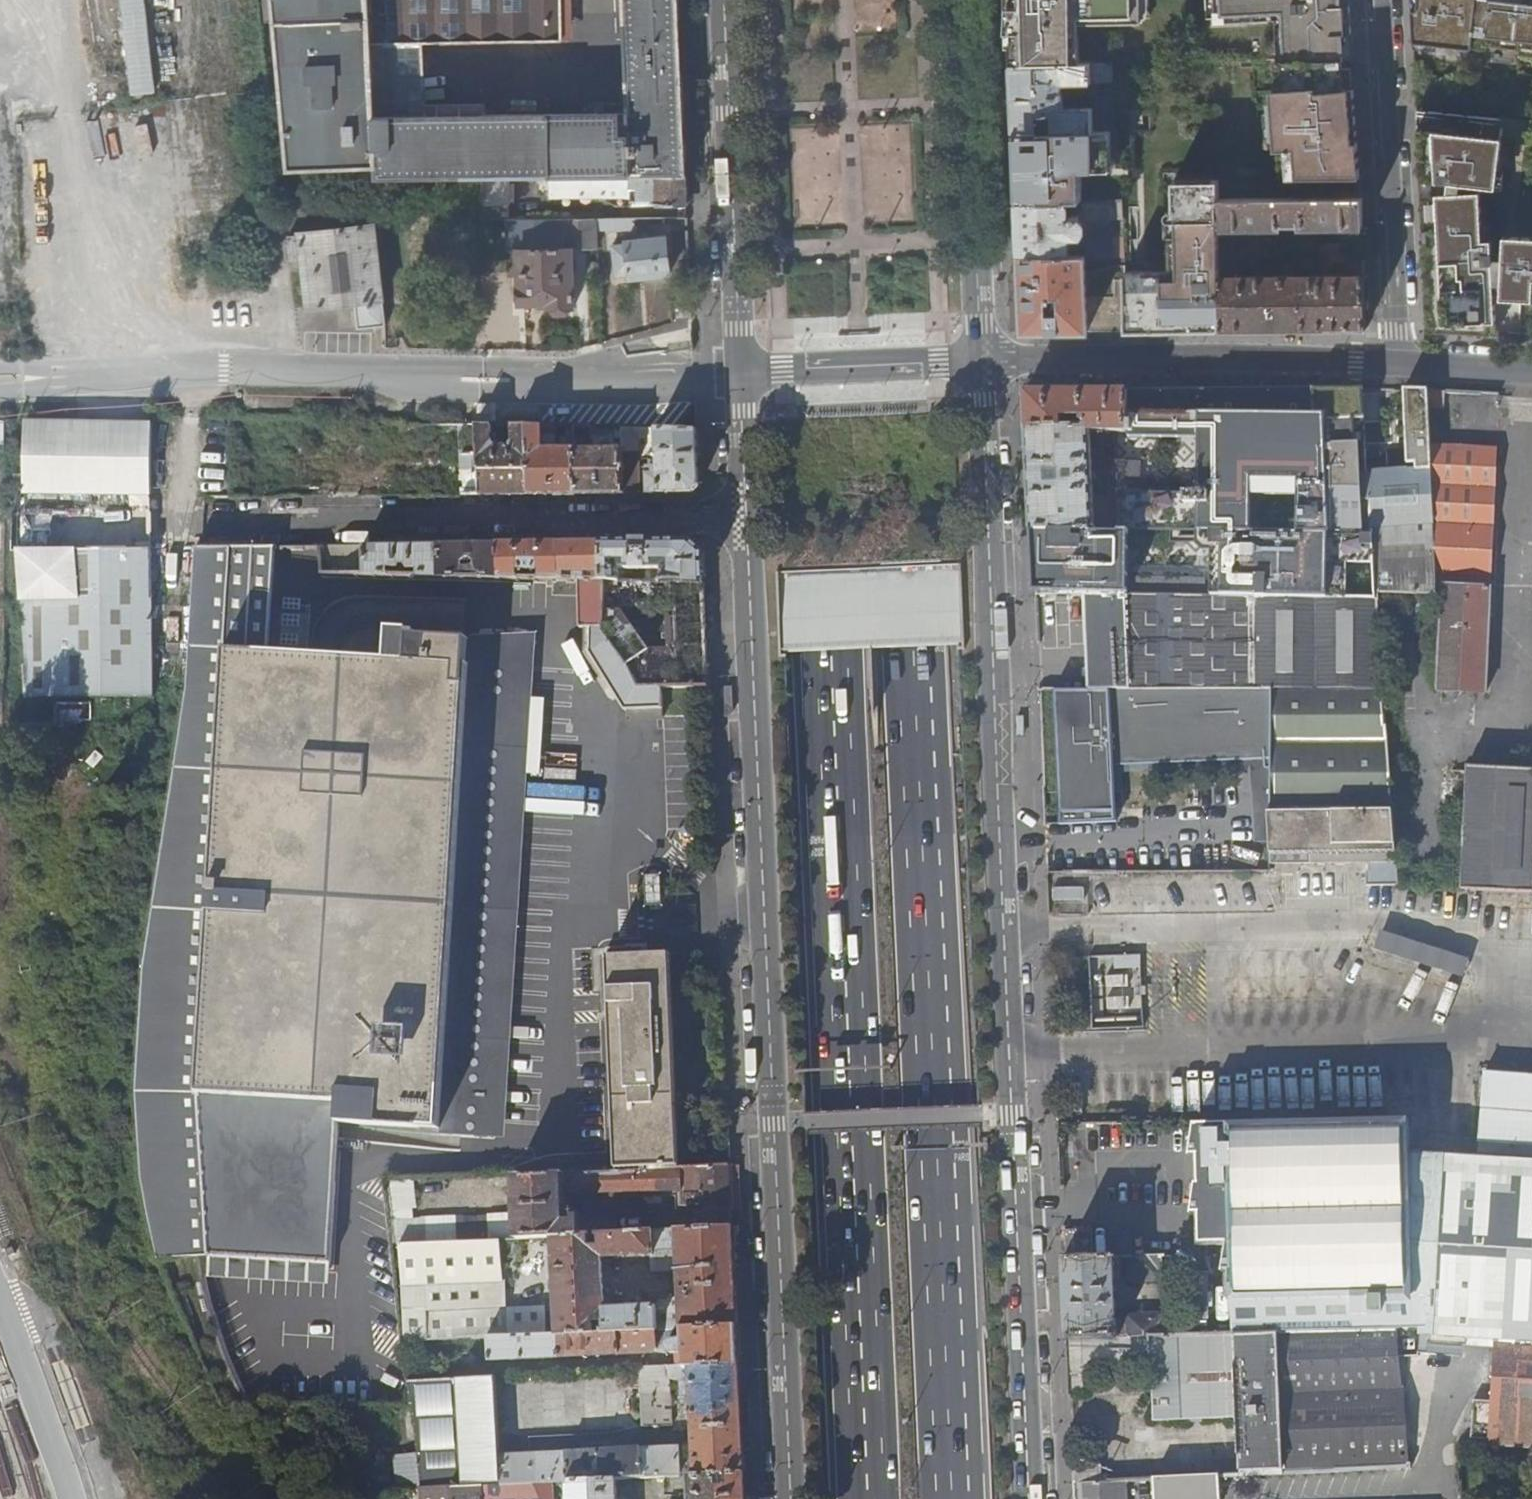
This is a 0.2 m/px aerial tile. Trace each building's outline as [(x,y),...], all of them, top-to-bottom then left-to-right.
[(155,92),(144,0),(120,0),(129,95),(155,92)] [(292,169),(368,165),(368,179),(378,179),(388,179),(386,120),(684,118),(681,42),(679,0),(624,0),(626,43),(629,109),(487,113),(424,114),(423,102),(421,42),(560,38),(560,0),(277,0),(292,169)] [(1012,65),(1081,64),(1081,39),(1073,34),(1073,24),(1151,21),(1150,0),(1010,0),(1012,65)] [(1215,18),(1283,15),(1284,60),(1346,60),(1345,34),(1350,34),(1350,6),(1342,6),(1342,0),(1215,0),(1215,18)] [(1413,42),(1471,48),(1476,10),(1473,10),(1474,0),(1411,0),(1413,42)] [(1531,55),(1531,0),(1491,0),(1487,45),(1523,49),(1522,54),(1531,55)] [(1360,176),(1354,59),(1346,60),(1284,60),(1285,91),(1274,91),(1275,149),(1279,149),(1280,177),(1360,176)] [(1081,64),(1012,65),(1015,131),(1095,129),(1093,107),(1070,108),(1070,97),(1065,97),(1064,83),(1114,82),(1114,63),(1081,64)] [(424,114),(487,113),(487,101),(423,102),(424,114)] [(1417,109),(1418,128),(1505,138),(1507,119),(1417,109)] [(1100,112),(1101,128),(1111,128),(1116,128),(1116,112),(1100,112)] [(687,175),(684,118),(386,120),(388,179),(483,178),(509,177),(558,177),(687,175)] [(1015,131),(1018,201),(1068,200),(1082,200),(1082,171),(1105,170),(1105,150),(1112,149),(1111,128),(1101,128),(1095,129),(1015,131)] [(1421,194),(1472,192),(1472,191),(1473,176),(1501,179),(1505,138),(1418,128),(1421,194)] [(688,206),(687,175),(558,177),(558,197),(632,196),(632,200),(657,200),(659,205),(688,206)] [(509,177),(483,178),(483,207),(483,219),(493,219),(509,219),(509,177)] [(1218,180),(1173,180),(1173,207),(1176,207),(1176,237),(1172,237),(1172,279),(1155,280),(1154,271),(1126,272),(1126,280),(1125,330),(1221,329),(1220,275),(1219,228),(1219,199),(1218,180)] [(1421,194),(1428,330),(1438,330),(1493,333),(1490,278),(1488,240),(1482,240),(1480,191),(1472,192),(1421,194)] [(1301,227),(1362,227),(1360,197),(1219,199),(1219,228),(1281,227),(1281,222),(1301,222),(1301,227)] [(1068,200),(1018,201),(1020,256),(1070,256),(1069,235),(1080,235),(1082,229),(1083,223),(1076,220),(1075,215),(1073,215),(1070,218),(1068,217),(1068,200)] [(1123,217),(1122,200),(1084,200),(1084,214),(1088,217),(1123,217)] [(509,244),(509,219),(493,219),(493,245),(509,244)] [(596,219),(564,219),(564,250),(573,250),(596,249),(596,219)] [(386,326),(379,260),(375,225),(300,233),(309,307),(355,303),(359,329),(386,326)] [(1505,236),(1505,239),(1505,277),(1505,298),(1531,300),(1531,237),(1505,236)] [(632,279),(671,274),(667,237),(627,241),(627,245),(613,246),(617,277),(631,275),(632,279)] [(1086,242),(1087,256),(1114,256),(1113,238),(1090,238),(1086,242)] [(1505,239),(1488,240),(1490,278),(1505,277),(1505,239)] [(1220,275),(1221,329),(1366,328),(1363,243),(1320,243),(1320,273),(1244,274),(1244,269),(1238,270),(1238,274),(1220,275)] [(573,308),(573,250),(564,250),(519,250),(519,263),(512,263),(512,273),(519,274),(519,304),(549,304),(549,308),(552,308),(556,313),(567,313),(570,308),(573,308)] [(1023,331),(1088,330),(1087,298),(1116,297),(1115,280),(1126,280),(1126,272),(1126,268),(1117,268),(1117,270),(1085,271),(1085,256),(1070,256),(1020,256),(1021,274),(1023,331)] [(1021,274),(1011,274),(1013,332),(1023,331),(1021,274)] [(1088,330),(1125,330),(1126,280),(1115,280),(1116,297),(1087,298),(1088,330)] [(1449,406),(1450,389),(1431,387),(1431,390),(1431,391),(1432,405),(1449,406)] [(1132,531),(1215,532),(1234,532),(1332,534),(1330,477),(1327,415),(1316,414),(1315,388),(1130,391),(1130,432),(1130,438),(1202,439),(1204,494),(1141,493),(1141,489),(1135,489),(1134,463),(1116,462),(1117,497),(1119,531),(1123,531),(1132,531)] [(1431,390),(1407,390),(1409,443),(1417,443),(1418,470),(1386,471),(1386,475),(1373,476),(1343,476),(1330,477),(1332,534),(1376,535),(1380,592),(1438,588),(1438,576),(1433,444),(1431,391),(1431,390)] [(1130,391),(1026,392),(1028,430),(1091,427),(1092,432),(1114,432),(1130,432),(1130,391)] [(13,477),(14,500),(26,492),(174,498),(171,422),(107,423),(95,422),(24,425),(25,477),(13,477)] [(403,423),(406,496),(480,495),(479,453),(415,454),(415,450),(413,443),(479,443),(478,425),(403,423)] [(479,453),(480,495),(531,494),(529,426),(513,426),(513,441),(508,446),(496,446),(492,440),(493,425),(478,425),(479,443),(479,453)] [(577,494),(576,449),(562,449),(557,449),(557,427),(529,426),(531,494),(577,494)] [(576,449),(575,427),(566,427),(566,435),(562,436),(562,449),(576,449)] [(624,494),(623,449),(593,449),(592,427),(575,427),(576,449),(577,494),(624,494)] [(1091,427),(1028,430),(1033,529),(1119,531),(1117,497),(1094,496),(1092,432),(1091,427)] [(700,486),(698,430),(622,428),(623,438),(623,449),(624,494),(642,493),(641,458),(644,457),(647,455),(650,452),(652,448),(658,448),(658,452),(654,452),(654,458),(658,458),(659,472),(647,472),(648,493),(693,493),(700,486)] [(1433,444),(1438,576),(1445,577),(1441,682),(1489,685),(1494,586),(1487,586),(1488,576),(1495,576),(1502,448),(1433,444)] [(28,511),(27,529),(45,530),(46,511),(28,511)] [(1131,593),(1132,531),(1123,531),(1119,531),(1033,529),(1036,591),(1089,592),(1122,593),(1131,593)] [(1380,598),(1380,592),(1376,535),(1332,534),(1234,532),(1215,532),(1214,595),(1380,598)] [(661,582),(705,583),(704,553),(690,542),(603,543),(602,580),(604,580),(620,581),(620,569),(627,570),(641,570),(661,571),(661,582)] [(603,543),(561,544),(561,579),(567,579),(567,574),(576,574),(576,580),(589,580),(589,574),(598,575),(598,580),(602,580),(603,543)] [(501,544),(441,545),(441,576),(463,577),(463,562),(474,562),(474,566),(479,566),(479,577),(501,578),(501,544)] [(561,544),(501,544),(501,578),(509,578),(520,578),(520,570),(530,571),(536,572),(540,571),(547,571),(547,579),(550,579),(558,579),(561,579),(561,544)] [(491,1118),(521,667),(507,666),(502,637),(487,639),(392,630),(388,660),(269,651),(275,545),(195,550),(196,691),(191,694),(178,784),(173,785),(170,797),(176,799),(151,944),(146,993),(144,1092),(146,1162),(166,1256),(210,1254),(332,1263),(340,1120),(442,1127),(442,1132),(474,1135),(476,1117),(491,1118)] [(366,546),(366,574),(390,575),(391,568),(401,568),(401,569),(420,570),(420,576),(441,576),(441,545),(366,546)] [(366,546),(322,546),(325,573),(366,574),(366,546)] [(28,699),(154,695),(154,548),(18,549),(28,699)] [(641,581),(661,582),(661,571),(641,570),(641,581)] [(520,578),(509,578),(508,600),(549,602),(550,579),(547,579),(520,578)] [(665,722),(664,688),(640,688),(606,633),(604,580),(602,580),(598,580),(589,580),(576,580),(567,579),(561,579),(558,579),(558,594),(583,595),(582,628),(592,628),(592,648),(590,649),(627,712),(630,712),(631,721),(665,722)] [(620,581),(604,580),(606,633),(640,688),(664,688),(709,687),(705,583),(661,582),(641,581),(627,581),(620,581)] [(1384,689),(1380,598),(1214,595),(1197,595),(1131,593),(1122,593),(1089,592),(1093,689),(1112,689),(1271,689),(1384,689)] [(1116,761),(1112,689),(1093,689),(1060,689),(1066,812),(1118,811),(1116,761)] [(1112,689),(1116,761),(1273,761),(1271,689),(1112,689)] [(1394,807),(1384,689),(1271,689),(1273,761),(1275,808),(1394,807)] [(1515,891),(1531,892),(1531,770),(1469,764),(1460,888),(1515,891)] [(1398,861),(1395,809),(1267,811),(1269,846),(1310,845),(1311,862),(1398,861)] [(1395,880),(1395,861),(1370,862),(1371,881),(1395,880)] [(1085,886),(1052,886),(1052,910),(1085,910),(1085,886)] [(609,954),(645,952),(645,944),(609,945),(609,954)] [(671,951),(645,952),(609,954),(619,1165),(680,1162),(671,951)] [(1106,1010),(1139,1009),(1137,955),(1090,957),(1093,1012),(1095,1012),(1096,1021),(1106,1020),(1106,1010)] [(1479,1143),(1531,1147),(1531,1075),(1484,1071),(1479,1143)] [(1387,1116),(1198,1120),(1192,1147),(1199,1147),(1200,1182),(1197,1182),(1194,1207),(1200,1206),(1201,1244),(1229,1242),(1225,1266),(1231,1265),(1233,1333),(1268,1332),(1399,1329),(1432,1328),(1416,1122),(1387,1116)] [(1467,1152),(1426,1150),(1434,1334),(1437,1334),(1436,1340),(1471,1343),(1471,1337),(1500,1339),(1496,1399),(1478,1397),(1475,1436),(1493,1438),(1492,1447),(1531,1449),(1531,1157),(1467,1152)] [(390,1183),(396,1243),(501,1238),(518,1237),(553,1235),(618,1233),(617,1215),(580,1216),(564,1217),(563,1194),(569,1194),(644,1192),(644,1197),(682,1196),(682,1191),(694,1190),(694,1204),(696,1211),(697,1229),(733,1227),(730,1165),(515,1176),(517,1214),(414,1217),(414,1207),(417,1207),(416,1181),(390,1183)] [(564,1217),(580,1216),(580,1212),(569,1212),(569,1194),(563,1194),(564,1217)] [(733,1227),(697,1229),(618,1233),(553,1235),(558,1335),(657,1329),(673,1329),(683,1328),(738,1326),(733,1227)] [(1093,1230),(1066,1230),(1067,1258),(1094,1257),(1093,1230)] [(396,1243),(406,1342),(459,1339),(489,1338),(547,1335),(546,1307),(508,1309),(506,1281),(504,1281),(501,1238),(396,1243)] [(331,1282),(332,1263),(210,1254),(209,1274),(331,1282)] [(1094,1257),(1067,1258),(1064,1258),(1068,1338),(1163,1335),(1162,1313),(1128,1315),(1129,1319),(1116,1320),(1114,1280),(1161,1279),(1161,1255),(1094,1257)] [(740,1363),(738,1326),(683,1328),(684,1339),(674,1340),(671,1341),(670,1343),(669,1345),(669,1347),(672,1351),(675,1352),(684,1351),(685,1366),(740,1363)] [(684,1339),(683,1328),(673,1329),(674,1340),(684,1339)] [(547,1335),(489,1338),(490,1353),(491,1361),(658,1352),(657,1329),(558,1335),(547,1335)] [(1268,1332),(1233,1333),(1163,1335),(1068,1338),(1070,1389),(1081,1389),(1080,1370),(1109,1368),(1110,1369),(1150,1368),(1152,1422),(1236,1417),(1239,1475),(1411,1465),(1399,1329),(1268,1332)] [(421,1489),(554,1483),(569,1482),(618,1479),(690,1475),(745,1473),(743,1432),(740,1363),(685,1366),(629,1368),(631,1398),(643,1397),(645,1427),(674,1426),(671,1379),(682,1378),(682,1394),(693,1394),(695,1434),(695,1448),(502,1457),(496,1375),(410,1380),(410,1407),(421,1489)] [(745,1473),(690,1475),(692,1498),(746,1498),(745,1473)] [(1219,1476),(1103,1482),(1075,1484),(1076,1498),(1122,1498),(1121,1488),(1155,1488),(1156,1498),(1219,1498),(1219,1476)] [(569,1482),(570,1498),(619,1498),(618,1479),(569,1482)] [(421,1498),(555,1498),(554,1483),(421,1489),(421,1498)]
